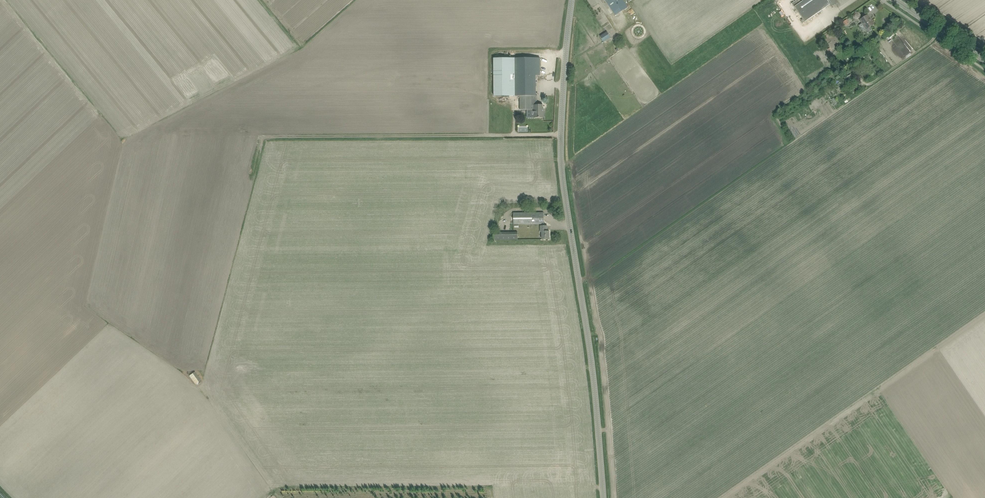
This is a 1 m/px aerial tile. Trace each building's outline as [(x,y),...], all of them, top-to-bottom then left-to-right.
[(614,12),(618,9),(626,4),(623,0),(605,0),(614,12)] [(798,0),(800,4),(796,7),(806,22),(830,5),(832,7),(836,4),(834,0),(798,0)] [(860,20),(866,29),(865,30),(867,34),(872,30),(870,27),(874,24),(868,15),(860,20)] [(604,42),(611,37),(610,36),(607,32),(600,37),(604,42)] [(494,58),(494,84),(536,84),(536,75),(540,75),(540,58),(515,58),(494,58)] [(494,96),(520,96),(520,100),(531,100),(531,96),(536,96),(536,84),(494,84),(494,96)] [(532,105),(531,100),(520,100),(520,109),(531,109),(531,118),(544,118),(544,109),(543,109),(543,105),(534,105),(532,105)] [(543,239),(545,239),(550,239),(550,232),(548,232),(547,226),(543,226),(543,224),(544,224),(544,213),(539,213),(514,213),(514,224),(541,224),(541,232),(543,232),(543,239)] [(201,381),(195,372),(189,376),(195,385),(201,381)]
